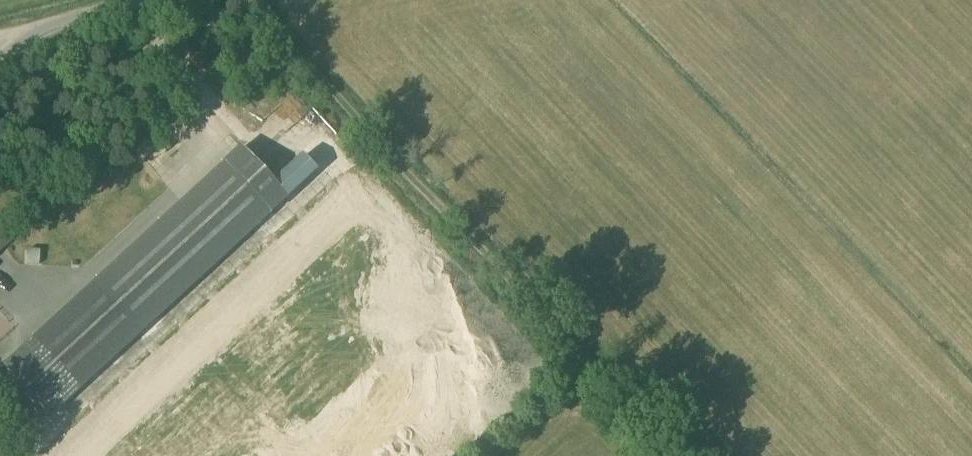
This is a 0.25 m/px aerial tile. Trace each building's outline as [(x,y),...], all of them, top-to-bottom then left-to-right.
[(58,415),(87,388),(323,172),(309,157),(280,184),(248,149),(12,365),(58,415)] [(39,251),(27,250),(26,264),(38,265),(39,251)] [(45,455),(67,455),(68,455),(60,444),(45,455)]
